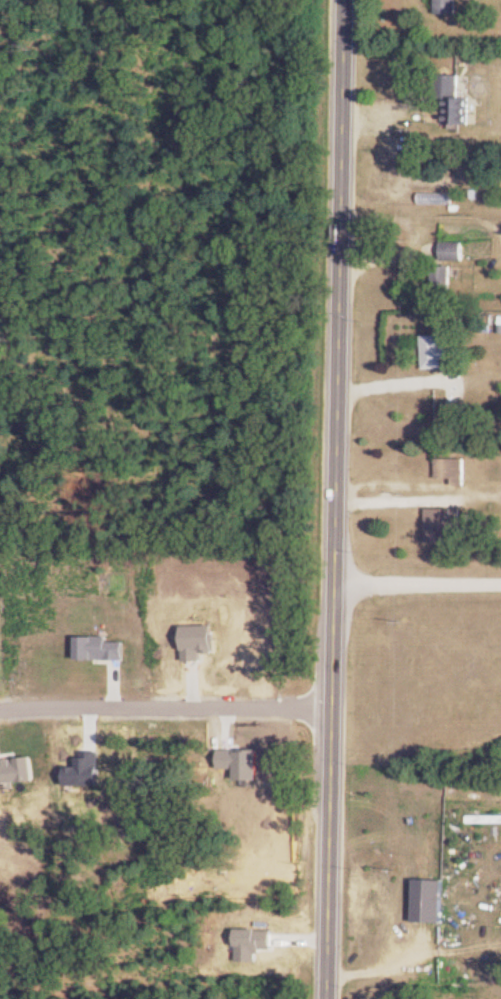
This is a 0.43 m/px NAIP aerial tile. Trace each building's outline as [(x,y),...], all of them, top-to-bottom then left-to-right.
[(458,14),(458,0),(438,0),(438,14),(458,14)] [(470,124),(470,97),(461,97),(461,76),(437,75),(437,97),(447,97),(447,124),(470,124)] [(444,260),(465,260),(465,243),(444,243),(444,260)] [(454,266),(435,266),(435,290),(454,290),(454,266)] [(443,368),(443,358),(449,358),(449,348),(443,348),(443,336),(424,336),(424,368),(443,368)] [(466,459),(438,459),(438,482),(466,482),(466,459)] [(233,787),(233,766),(232,766),(232,752),(206,751),(206,758),(215,758),(214,787),(233,787)] [(444,922),(444,880),(415,880),(414,922),(444,922)]
